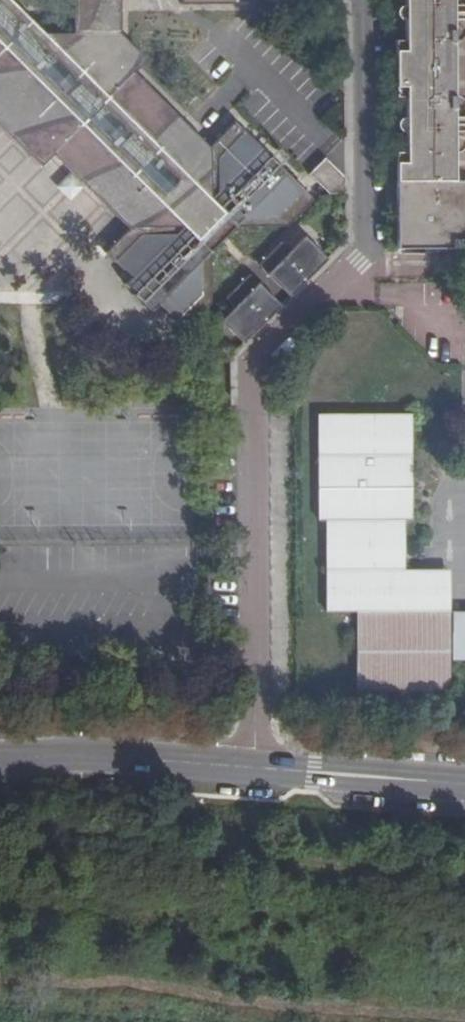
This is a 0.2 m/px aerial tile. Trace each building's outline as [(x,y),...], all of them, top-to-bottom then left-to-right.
[(18,82),(0,99),(0,131),(36,168),(49,156),(125,231),(102,254),(126,278),(120,285),(130,294),(127,296),(136,306),(139,304),(148,313),(155,306),(180,330),(206,304),(207,251),(234,224),(285,224),(312,198),(234,120),(207,146),(131,71),(144,58),(119,33),(119,0),(72,0),(72,32),(37,32),(5,0),(0,0),(0,64),(18,82)] [(394,39),(394,96),(402,96),(403,151),(394,151),(394,183),(395,248),(464,247),(464,181),(451,180),(451,154),(455,154),(458,153),(460,150),(461,146),(461,142),(459,138),(456,135),(452,135),(451,113),(455,113),(459,112),(461,109),(462,105),(463,102),(462,98),(459,96),(455,95),(450,95),(450,40),(455,40),(459,39),(461,37),(462,34),(462,31),(460,27),(458,25),(454,23),(450,22),(450,2),(454,2),(457,0),(458,0),(402,0),(402,39),(394,39)] [(18,82),(0,64),(0,99),(18,82)] [(323,157),(308,173),(326,192),(340,191),(341,175),(323,157)] [(268,255),(300,286),(327,259),(304,235),(289,250),(280,242),(268,255)] [(258,265),(289,298),(300,286),(268,255),(258,265)] [(247,275),(237,286),(269,318),(279,308),(247,275)] [(218,320),(243,345),(269,318),(237,286),(224,298),(233,306),(218,320)] [(412,416),(319,415),(320,519),(327,520),(327,611),(358,611),(359,580),(404,580),(404,569),(405,520),(411,520),(412,416)] [(358,611),(358,643),(445,643),(446,612),(446,569),(404,569),(404,580),(359,580),(358,611)] [(446,612),(445,643),(358,643),(356,691),(448,692),(449,661),(464,661),(464,612),(446,612)]
